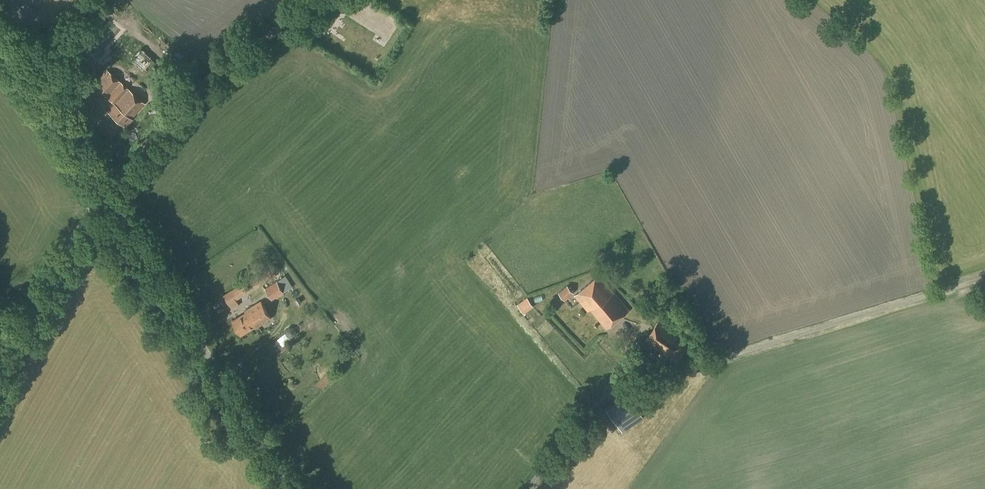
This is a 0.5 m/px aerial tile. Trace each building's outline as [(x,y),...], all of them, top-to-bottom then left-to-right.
[(156,82),(166,69),(141,48),(131,60),(156,82)] [(125,127),(132,119),(131,118),(145,103),(107,70),(94,85),(114,103),(108,111),(125,127)] [(232,309),(239,305),(236,300),(276,275),(271,266),(223,296),(232,309)] [(629,310),(613,292),(599,275),(575,295),(588,310),(590,309),(606,329),(629,310)] [(272,300),(284,293),(276,281),(264,288),(272,300)] [(565,300),(574,293),(567,285),(558,293),(565,300)] [(524,314),(533,307),(527,298),(517,305),(524,314)] [(255,328),(271,318),(261,301),(244,311),(245,313),(232,321),(241,335),(254,327),(255,328)] [(677,363),(690,343),(658,321),(645,341),(677,363)] [(279,336),(282,343),(290,340),(287,333),(279,336)] [(325,389),(339,375),(333,369),(319,383),(325,389)] [(626,395),(607,409),(623,431),(642,418),(626,395)]
